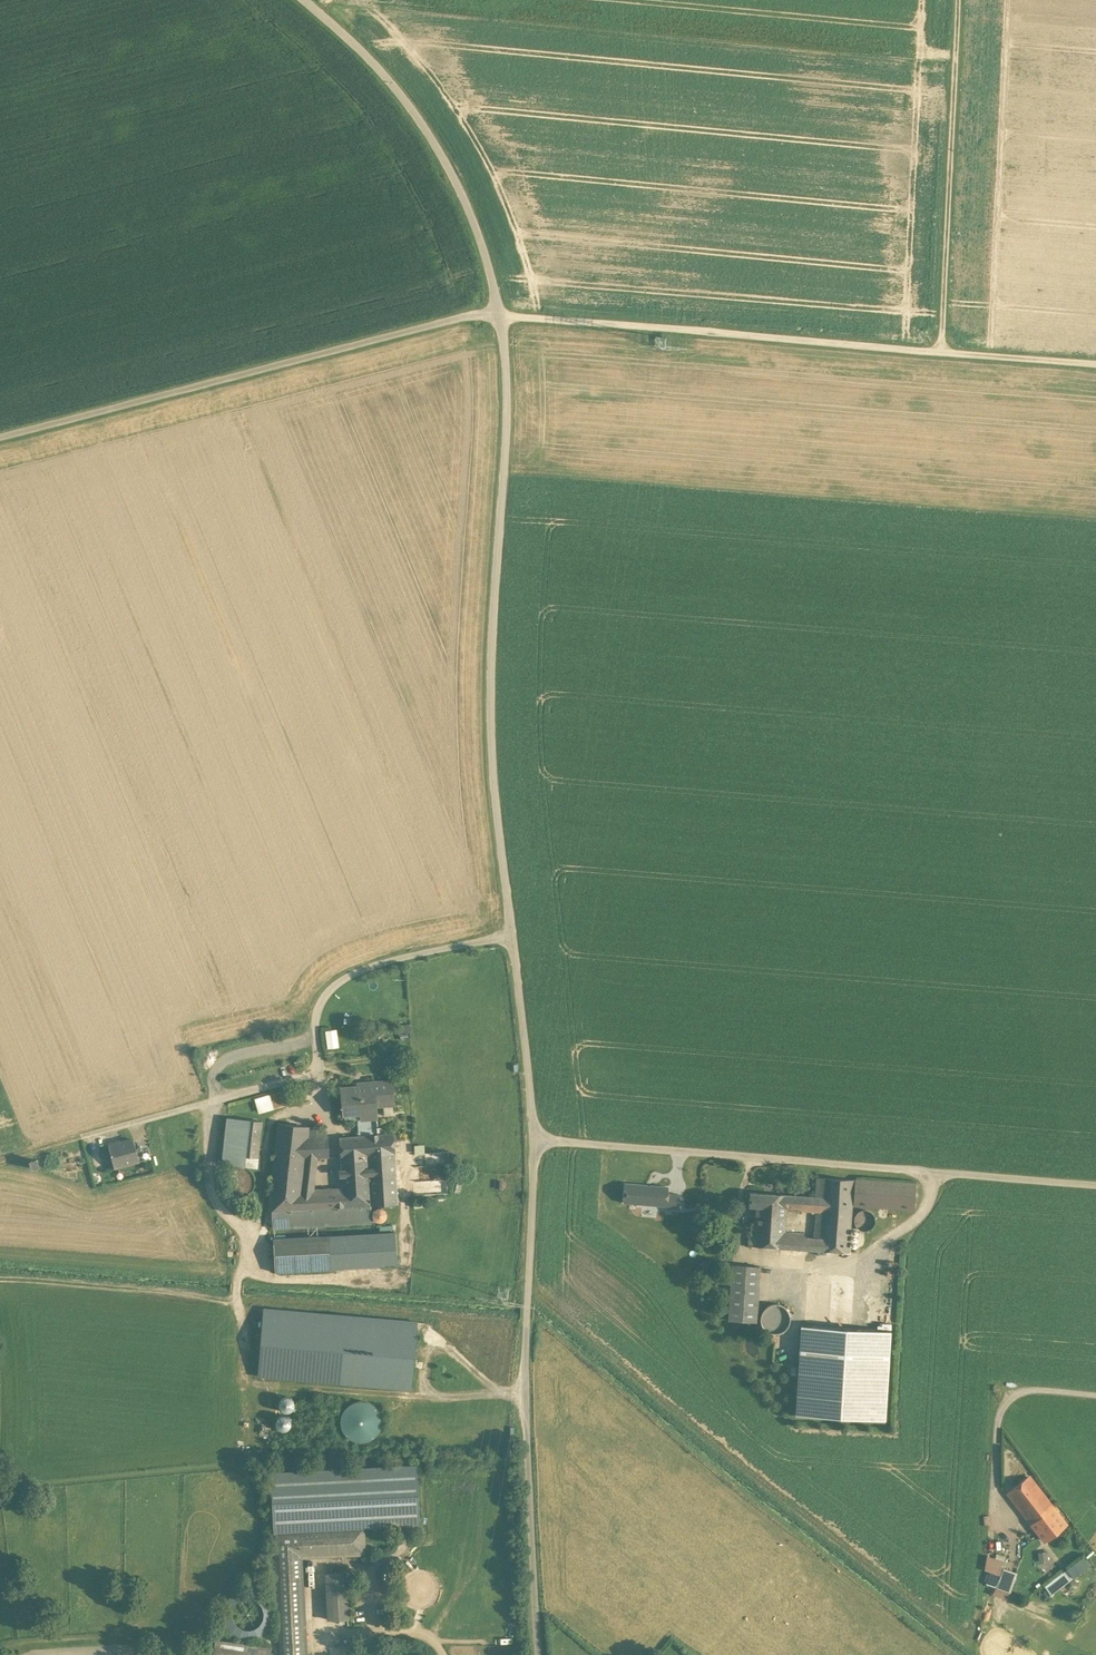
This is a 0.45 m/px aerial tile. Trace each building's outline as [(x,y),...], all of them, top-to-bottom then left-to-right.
[(325,1029),(327,1048),(339,1047),(337,1028),(325,1029)] [(317,1127),(278,1123),(268,1211),(272,1211),(273,1228),(373,1223),(372,1206),(398,1205),(398,1199),(395,1153),(396,1153),(394,1133),(377,1135),(375,1106),(393,1104),(391,1081),(359,1084),(359,1087),(343,1089),(345,1114),(362,1112),(363,1117),(359,1118),(360,1136),(340,1138),(344,1193),(313,1193),(317,1157),(330,1156),(329,1135),(316,1136),(317,1127)] [(287,1106),(284,1091),(255,1095),(258,1111),(287,1106)] [(257,1168),(262,1122),(227,1118),(222,1164),(257,1168)] [(135,1139),(108,1147),(114,1170),(151,1160),(147,1146),(138,1149),(135,1139)] [(227,1175),(225,1181),(226,1187),(229,1192),(233,1195),(239,1197),(243,1197),(248,1195),(252,1192),(254,1187),(255,1183),(255,1179),(252,1174),(250,1171),(246,1169),(242,1167),(237,1168),(232,1169),(227,1175)] [(820,1250),(825,1178),(817,1177),(816,1197),(801,1196),(800,1210),(816,1211),(814,1238),(813,1250),(820,1250)] [(851,1204),(853,1180),(825,1178),(820,1250),(848,1252),(851,1204)] [(448,1179),(423,1181),(423,1187),(429,1187),(429,1193),(448,1192),(448,1179)] [(916,1184),(853,1180),(851,1204),(915,1208),(916,1184)] [(669,1191),(669,1184),(624,1183),(623,1203),(680,1206),(681,1191),(669,1191)] [(801,1196),(750,1193),(749,1206),(756,1207),(756,1215),(786,1218),(787,1210),(799,1211),(800,1210),(801,1196)] [(786,1218),(756,1215),(754,1236),(753,1246),(805,1249),(806,1237),(802,1233),(785,1232),(786,1218)] [(330,1236),(273,1239),(275,1272),(331,1269),(330,1236)] [(813,1250),(814,1238),(806,1237),(805,1249),(813,1250)] [(760,1266),(731,1264),(728,1320),(757,1322),(760,1266)] [(761,1329),(785,1331),(787,1306),(763,1304),(761,1329)] [(413,1319),(258,1308),(252,1377),(412,1392),(413,1319)] [(887,1330),(798,1326),(793,1410),(881,1413),(887,1330)] [(295,1398),(282,1395),(279,1407),(292,1410),(295,1398)] [(380,1437),(377,1401),(343,1404),(346,1440),(380,1437)] [(290,1415),(276,1416),(277,1429),(290,1428),(290,1415)] [(270,1474),(273,1534),(279,1654),(306,1654),(302,1560),(366,1557),(365,1530),(419,1527),(416,1467),(270,1474)] [(1041,1493),(1029,1477),(1007,1493),(1019,1508),(1041,1493)] [(1032,1524),(1053,1508),(1041,1493),(1019,1508),(1032,1524)] [(482,1516),(482,1495),(472,1495),(472,1516),(482,1516)] [(1053,1508),(1032,1524),(1045,1541),(1066,1524),(1053,1508)] [(434,1538),(428,1548),(437,1554),(444,1544),(434,1538)] [(1041,1562),(1048,1561),(1047,1551),(1040,1551),(1041,1562)] [(433,1553),(425,1564),(437,1572),(445,1561),(433,1553)] [(1044,1586),(1051,1594),(1091,1564),(1085,1555),(1044,1586)] [(989,1582),(1011,1590),(1018,1571),(1006,1567),(1007,1560),(997,1557),(989,1582)] [(348,1573),(326,1574),(328,1619),(350,1618),(348,1573)] [(266,1628),(270,1622),(271,1615),(270,1608),(267,1601),(263,1596),(256,1592),(249,1591),(242,1592),(236,1594),(230,1599),(227,1605),(225,1612),(226,1620),(229,1626),(233,1632),(240,1635),(247,1637),(254,1636),(260,1633),(266,1628)] [(216,1640),(214,1654),(270,1654),(271,1648),(216,1640)]
